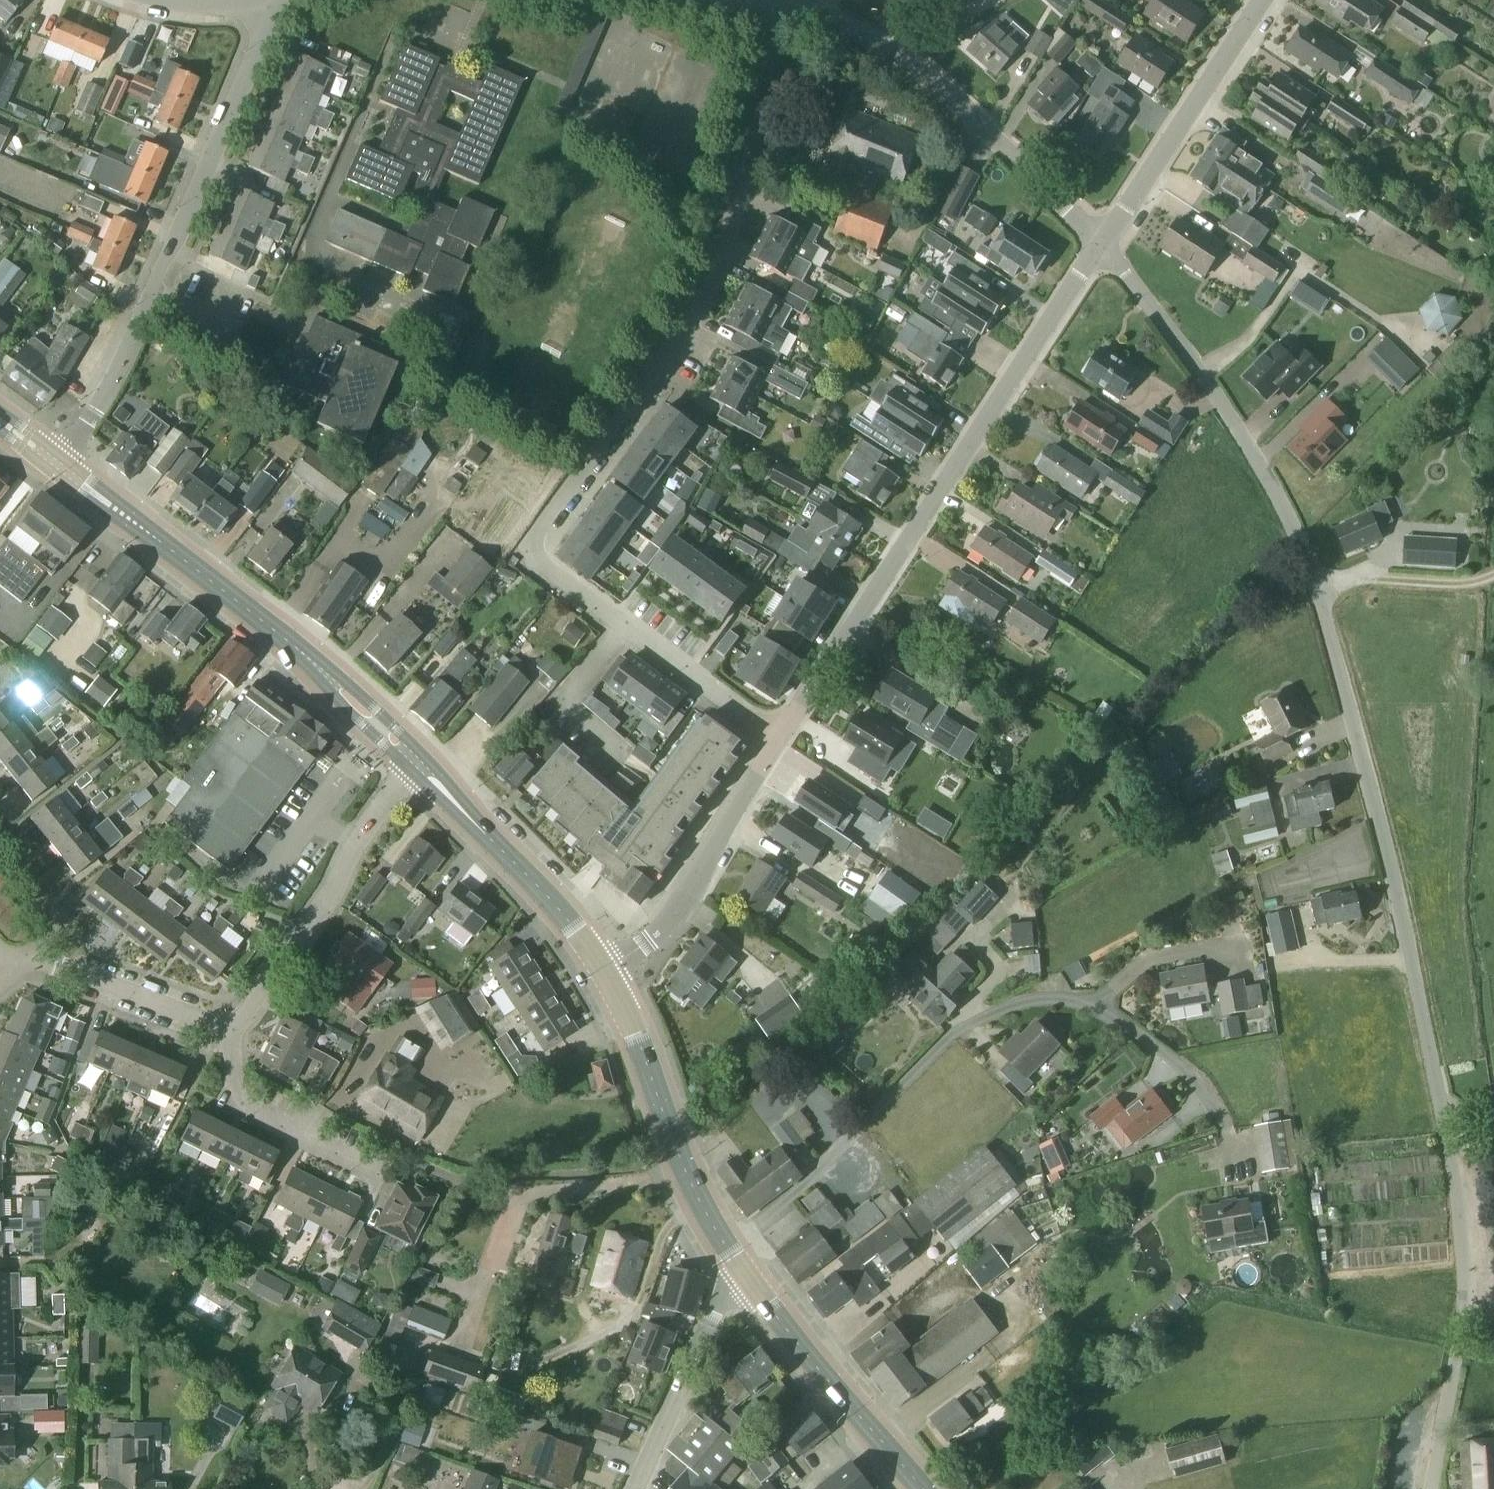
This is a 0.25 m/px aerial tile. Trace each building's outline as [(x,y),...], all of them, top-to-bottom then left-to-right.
[(5,24),(24,1),(23,0),(0,0),(0,20),(5,24)] [(1145,16),(1186,43),(1203,16),(1180,0),(1155,0),(1145,16)] [(1317,5),(1348,25),(1351,22),(1368,33),(1381,11),(1364,0),(1320,0),(1317,5)] [(1432,29),(1453,44),(1460,33),(1410,0),(1408,0),(1401,9),(1432,29)] [(1104,5),(1095,17),(1120,34),(1129,21),(1104,5)] [(1432,29),(1401,9),(1392,24),(1422,44),(1432,29)] [(72,53),(82,31),(56,20),(47,42),(72,53)] [(994,23),(968,53),(995,77),(1029,39),(1012,24),(1005,32),(994,23)] [(1300,30),(1286,51),(1318,72),(1320,68),(1337,79),(1351,57),(1327,42),(1325,46),(1300,30)] [(82,31),(72,53),(98,64),(107,42),(82,31)] [(1051,41),(1038,33),(1037,33),(1026,52),(1040,60),(1051,41)] [(1048,57),(1058,66),(1075,46),(1065,37),(1048,57)] [(1136,38),(1118,65),(1156,89),(1172,64),(1160,56),(1161,54),(1136,38)] [(117,64),(129,69),(131,70),(140,47),(127,42),(117,64)] [(522,83),(522,82),(487,67),(486,68),(488,69),(481,85),(436,65),(438,61),(402,45),(401,47),(403,47),(380,102),(378,101),(377,102),(395,110),(375,155),(360,148),(360,146),(359,146),(343,181),(344,182),(345,180),(396,202),(395,204),(396,204),(412,169),(411,168),(410,170),(394,163),(406,135),(441,150),(429,179),(419,175),(407,203),(418,208),(410,226),(404,223),(400,231),(407,234),(404,240),(383,231),(337,211),(323,244),(371,264),(371,263),(403,277),(403,278),(406,280),(411,270),(427,277),(421,291),(453,305),(455,302),(454,301),(468,269),(469,269),(469,268),(459,264),(467,246),(477,250),(479,246),(478,246),(492,214),(493,214),(493,213),(461,199),(455,213),(430,202),(444,172),(477,186),(478,185),(476,185),(520,83),(522,83)] [(1085,50),(1074,62),(1091,76),(1101,65),(1085,50)] [(289,69),(285,79),(320,94),(329,73),(341,78),(345,69),(303,51),(297,57),(295,56),(294,59),(289,63),(289,69)] [(1375,55),(1363,72),(1410,103),(1422,84),(1375,55)] [(9,61),(6,60),(0,57),(0,80),(9,61)] [(60,61),(55,72),(68,78),(73,67),(60,61)] [(23,67),(13,63),(0,92),(0,111),(3,112),(23,67)] [(1029,107),(1031,109),(1031,116),(1038,121),(1043,120),(1047,124),(1078,90),(1056,70),(1042,86),(1045,88),(1029,107)] [(175,71),(164,97),(186,106),(197,81),(175,71)] [(68,78),(55,72),(50,83),(64,88),(68,78)] [(133,75),(131,82),(153,91),(156,85),(145,80),(133,75)] [(1264,83),(1257,92),(1308,125),(1314,116),(1306,111),(1314,99),(1280,77),(1273,89),(1264,83)] [(277,98),(276,101),(311,116),(320,94),(285,79),(281,88),(277,92),(277,98)] [(131,82),(128,89),(139,94),(150,98),(153,91),(131,82)] [(86,83),(74,111),(90,118),(103,90),(86,83)] [(865,85),(859,98),(874,105),(880,92),(865,85)] [(1098,102),(1102,105),(1074,147),(1099,163),(1127,120),(1124,118),(1133,104),(1107,87),(1098,102)] [(563,92),(557,107),(568,111),(574,97),(563,92)] [(1308,125),(1257,92),(1251,102),(1260,108),(1252,120),(1286,142),(1294,130),(1301,135),(1308,125)] [(186,106),(164,97),(153,123),(175,132),(186,106)] [(20,98),(16,107),(43,118),(47,109),(20,98)] [(1361,133),(1368,121),(1335,99),(1327,111),(1361,133)] [(270,114),(266,123),(301,138),(311,116),(276,101),(275,104),(270,108),(270,114)] [(318,119),(329,124),(332,115),(321,111),(318,119)] [(920,140),(849,111),(830,159),(832,160),(820,190),(839,198),(850,168),(861,172),(853,192),(850,191),(832,236),(876,253),(893,208),(870,199),(878,179),(901,188),(920,140)] [(329,124),(318,119),(314,127),(325,132),(329,124)] [(258,142),(257,145),(292,160),(301,138),(266,123),(262,132),(258,136),(258,142)] [(1207,155),(1262,192),(1272,177),(1260,169),(1261,167),(1245,156),(1245,155),(1240,152),(1246,144),(1224,130),(1219,138),(1218,138),(1207,155)] [(133,171),(155,180),(166,154),(144,145),(133,171)] [(251,158),(247,168),(282,183),(292,160),(257,145),(255,148),(251,152),(251,158)] [(1345,177),(1330,167),(1303,149),(1295,161),(1338,188),(1345,177)] [(102,150),(99,156),(121,166),(124,160),(113,155),(102,150)] [(299,163),(310,168),(313,160),(302,155),(299,163)] [(1262,192),(1207,155),(1206,156),(1191,178),(1211,191),(1209,194),(1227,206),(1231,201),(1236,205),(1221,228),(1238,239),(1256,250),(1268,233),(1245,218),(1249,212),(1262,192)] [(310,168),(299,163),(295,171),(306,176),(310,168)] [(155,180),(133,171),(122,196),(144,206),(155,180)] [(1315,176),(1304,193),(1343,219),(1354,202),(1315,176)] [(964,207),(972,192),(952,182),(944,197),(964,207)] [(228,210),(227,213),(262,228),(272,205),(237,190),(233,200),(228,204),(228,210)] [(973,208),(964,223),(974,229),(973,230),(986,237),(996,221),(984,213),(983,214),(973,207),(973,208)] [(221,226),(218,235),(253,250),(262,228),(227,213),(226,216),(221,220),(221,226)] [(760,238),(813,266),(822,249),(813,245),(821,230),(803,220),(797,231),(772,217),(760,238)] [(112,218),(101,244),(123,253),(134,228),(112,218)] [(1169,235),(1160,249),(1203,277),(1212,264),(1224,246),(1202,232),(1199,236),(1177,222),(1169,235)] [(71,223),(68,230),(90,239),(93,233),(82,228),(71,223)] [(273,223),(269,231),(280,236),(284,228),(273,223)] [(30,236),(56,256),(64,245),(38,225),(30,236)] [(916,251),(925,230),(914,226),(905,246),(916,251)] [(1006,228),(991,251),(982,246),(976,254),(1013,278),(1019,269),(1033,278),(1047,255),(1006,228)] [(68,230),(65,236),(76,241),(87,246),(90,239),(68,230)] [(921,241),(933,249),(940,238),(928,230),(921,241)] [(280,236),(269,231),(266,240),(277,244),(280,236)] [(243,273),(252,250),(217,235),(214,244),(209,248),(209,255),(208,258),(243,273)] [(805,281),(813,266),(760,238),(749,259),(775,273),(770,283),(787,293),(794,280),(802,284),(803,280),(805,281)] [(112,279),(123,253),(101,244),(90,270),(112,279)] [(1253,249),(1243,264),(1272,283),(1282,268),(1253,249)] [(954,269),(943,286),(993,319),(1005,300),(1004,300),(979,284),(985,274),(954,254),(947,265),(954,269)] [(877,270),(899,281),(905,267),(883,256),(877,270)] [(0,265),(0,307),(23,276),(3,261),(0,265)] [(250,275),(245,287),(253,290),(258,279),(250,275)] [(1298,282),(1292,291),(1310,303),(1316,293),(1298,282)] [(98,294),(82,283),(75,293),(92,304),(98,294)] [(735,306),(781,331),(792,311),(802,316),(809,304),(787,293),(770,283),(764,294),(747,285),(735,306)] [(993,319),(943,286),(932,303),(925,299),(918,310),(949,330),(956,320),(981,336),(981,337),(993,319)] [(1425,333),(1447,337),(1462,320),(1455,299),(1433,294),(1418,311),(1425,333)] [(789,335),(781,331),(735,306),(724,326),(750,340),(744,351),(769,364),(775,367),(781,355),(778,354),(789,335)] [(913,313),(905,324),(919,333),(906,352),(927,365),(921,374),(920,374),(945,390),(945,389),(963,361),(964,361),(964,360),(941,345),(947,335),(913,313)] [(318,320),(300,362),(296,360),(284,386),(324,404),(315,426),(361,446),(396,366),(377,358),(382,347),(314,317),(314,319),(318,320)] [(27,341),(2,374),(11,381),(44,407),(58,389),(62,384),(61,384),(86,339),(63,326),(48,352),(34,341),(27,341)] [(1368,358),(1399,390),(1416,372),(1385,341),(1368,358)] [(1320,368),(1302,350),(1292,360),(1281,349),(1276,345),(1242,379),(1266,402),(1278,390),(1288,400),(1320,368)] [(1100,351),(1083,377),(1119,400),(1136,374),(1100,351)] [(213,353),(208,363),(218,367),(222,357),(213,353)] [(732,358),(721,378),(755,397),(764,382),(798,400),(807,384),(775,367),(769,364),(763,375),(732,358)] [(893,391),(882,408),(932,440),(944,421),(943,421),(918,405),(924,395),(893,375),(885,386),(893,391)] [(755,397),(721,378),(709,399),(736,413),(730,424),(760,440),(766,429),(757,424),(759,420),(747,413),(755,397)] [(1080,402),(1065,427),(1110,455),(1126,431),(1080,402)] [(1343,441),(1333,431),(1344,420),(1327,403),(1326,403),(1306,424),(1310,428),(1290,450),(1312,472),(1343,441)] [(666,408),(652,426),(682,448),(696,430),(666,408)] [(932,440),(882,408),(871,425),(857,416),(850,427),(888,452),(894,442),(920,458),(919,458),(920,459),(932,440)] [(145,412),(133,428),(132,427),(126,436),(125,435),(124,436),(121,434),(113,444),(116,447),(106,459),(107,464),(129,481),(149,454),(155,445),(154,445),(167,429),(145,412)] [(1148,412),(1140,424),(1173,445),(1180,434),(1179,433),(1186,424),(1174,416),(1169,425),(1148,412)] [(652,426),(640,443),(669,465),(682,448),(652,426)] [(144,465),(161,478),(188,442),(171,430),(144,465)] [(1140,430),(1133,441),(1154,454),(1161,443),(1140,430)] [(721,436),(716,445),(723,449),(728,439),(721,436)] [(430,437),(423,446),(433,455),(441,446),(430,437)] [(411,452),(391,439),(359,486),(377,497),(394,471),(397,473),(411,452)] [(856,493),(856,494),(880,510),(881,509),(899,480),(900,480),(877,465),(883,455),(862,441),(842,472),(862,485),(857,493),(856,493)] [(640,443),(627,461),(656,483),(669,465),(640,443)] [(1041,454),(1032,467),(1080,498),(1095,475),(1051,447),(1045,457),(1041,454)] [(470,448),(452,476),(464,484),(483,457),(470,448)] [(307,449),(290,472),(337,508),(355,485),(307,449)] [(169,501),(192,519),(210,495),(186,477),(198,461),(185,451),(180,458),(181,459),(168,477),(180,486),(169,501)] [(627,461),(613,479),(643,500),(656,483),(627,461)] [(262,474),(275,484),(282,472),(270,463),(262,474)] [(778,463),(769,480),(806,500),(815,483),(778,463)] [(696,472),(690,481),(697,485),(703,476),(696,472)] [(1112,473),(1104,485),(1137,505),(1144,494),(1112,473)] [(262,474),(246,496),(240,503),(253,513),(275,484),(262,474)] [(449,478),(442,488),(454,497),(461,487),(449,478)] [(690,481),(688,479),(681,488),(691,496),(697,485),(690,481)] [(210,495),(192,519),(216,536),(233,512),(221,503),(231,490),(220,482),(210,495)] [(612,487),(599,505),(629,528),(642,509),(612,487)] [(1069,519),(1076,508),(1055,496),(1054,497),(1057,498),(1051,508),(1018,487),(1013,495),(1008,492),(997,509),(1041,537),(1048,526),(1051,528),(1060,514),(1069,519)] [(0,548),(0,588),(20,604),(45,572),(51,577),(61,564),(62,565),(87,532),(40,495),(29,509),(15,528),(0,548)] [(599,505),(586,523),(616,545),(620,548),(632,531),(629,528),(599,505)] [(825,505),(811,526),(846,549),(852,539),(856,542),(863,531),(859,528),(860,527),(837,512),(836,513),(825,505)] [(694,513),(686,522),(703,534),(710,525),(694,513)] [(1370,515),(1335,530),(1346,556),(1381,540),(1370,515)] [(675,516),(669,525),(675,529),(682,521),(675,516)] [(276,522),(247,560),(267,576),(267,575),(270,578),(280,565),(277,563),(297,538),(276,522)] [(713,522),(709,529),(718,535),(722,528),(713,522)] [(748,522),(741,534),(778,555),(785,543),(748,522)] [(586,523),(573,540),(603,562),(616,545),(586,523)] [(669,525),(663,533),(669,538),(675,529),(669,525)] [(799,529),(789,543),(832,570),(846,549),(811,526),(807,534),(799,529)] [(985,528),(972,549),(1005,570),(1003,573),(1016,581),(1031,558),(1019,551),(1020,550),(985,528)] [(1401,567),(1454,570),(1456,541),(1403,538),(1401,567)] [(573,540),(560,558),(590,580),(603,562),(573,540)] [(652,570),(670,583),(692,553),(674,540),(652,570)] [(739,542),(735,549),(744,554),(748,547),(739,542)] [(653,546),(647,554),(654,559),(660,551),(653,546)] [(748,547),(744,554),(753,559),(757,552),(748,547)] [(778,555),(790,562),(794,556),(782,548),(778,555)] [(466,552),(441,584),(465,605),(492,573),(488,570),(466,552)] [(687,596),(709,566),(692,553),(670,583),(687,596)] [(1038,563),(1051,572),(1048,577),(1069,591),(1079,576),(1044,553),(1038,563)] [(130,590),(142,575),(118,556),(98,582),(98,583),(88,596),(102,607),(110,613),(108,617),(121,627),(134,610),(122,601),(130,590)] [(709,566),(687,596),(704,609),(727,578),(709,566)] [(329,577),(302,615),(330,634),(357,596),(364,586),(355,580),(345,573),(337,567),(329,577)] [(634,572),(628,580),(634,585),(640,577),(634,572)] [(959,621),(967,608),(977,615),(976,617),(990,626),(1005,602),(999,599),(999,600),(991,594),(991,593),(957,572),(944,594),(947,596),(939,608),(959,621)] [(809,574),(802,584),(798,582),(786,601),(823,623),(835,604),(828,600),(834,590),(809,574)] [(745,592),(727,578),(704,609),(723,622),(745,592)] [(628,580),(621,589),(628,594),(634,585),(628,580)] [(1018,597),(1002,620),(1038,643),(1053,619),(1018,597)] [(786,601),(775,620),(778,622),(772,633),(798,649),(804,639),(811,643),(823,623),(786,601)] [(204,623),(183,607),(169,626),(156,616),(140,636),(154,647),(159,640),(171,650),(176,643),(184,649),(186,647),(192,652),(201,640),(195,635),(204,623)] [(50,609),(34,629),(55,643),(69,625),(50,609)] [(386,629),(364,653),(385,672),(407,648),(419,636),(412,630),(399,618),(397,617),(386,629)] [(547,647),(525,623),(516,630),(539,654),(547,647)] [(569,623),(558,637),(574,649),(584,634),(572,625),(569,623)] [(725,658),(732,648),(739,639),(729,631),(722,641),(715,651),(725,658)] [(452,647),(458,641),(448,632),(443,639),(432,652),(441,660),(452,647)] [(792,659),(798,649),(772,633),(766,643),(762,641),(750,660),(786,682),(798,663),(792,659)] [(254,662),(228,642),(208,668),(207,667),(163,722),(180,735),(223,681),(233,689),(254,662)] [(94,669),(105,654),(92,644),(81,659),(94,669)] [(462,651),(445,670),(451,675),(458,681),(475,662),(462,651)] [(545,652),(533,667),(543,675),(555,686),(567,672),(545,652)] [(618,659),(601,681),(609,687),(627,701),(649,671),(631,658),(628,662),(626,665),(618,659)] [(774,702),(786,682),(750,660),(738,679),(774,702)] [(511,702),(526,683),(509,669),(512,666),(508,663),(506,667),(504,665),(495,676),(488,670),(481,678),(490,685),(468,713),(489,730),(511,702)] [(948,709),(939,703),(935,701),(938,697),(893,669),(887,679),(883,677),(876,689),(880,691),(875,698),(923,727),(917,736),(906,729),(906,730),(948,756),(961,763),(977,736),(963,728),(961,731),(942,719),(948,709)] [(435,681),(409,711),(435,734),(461,704),(449,693),(458,681),(451,675),(445,670),(435,681)] [(645,713),(667,684),(649,671),(627,701),(645,713)] [(96,677),(83,694),(102,709),(116,692),(96,677)] [(20,698),(32,688),(26,682),(15,691),(20,698)] [(329,737),(256,682),(180,783),(189,789),(163,824),(228,873),(318,753),(329,761),(334,755),(340,748),(328,739),(329,737)] [(685,697),(667,684),(645,713),(645,714),(641,720),(668,740),(684,718),(675,711),(685,697)] [(1256,744),(1265,766),(1292,754),(1286,741),(1308,730),(1291,692),(1262,705),(1276,735),(1256,744)] [(150,698),(152,710),(167,708),(165,696),(150,698)] [(30,710),(36,717),(47,708),(42,701),(30,710)] [(1100,729),(1113,710),(1102,703),(1089,721),(1100,729)] [(11,726),(0,712),(0,734),(11,726)] [(607,726),(614,719),(608,714),(601,721),(607,726)] [(901,740),(860,714),(844,741),(866,754),(857,768),(881,783),(890,768),(886,765),(901,740)] [(597,863),(605,870),(599,878),(623,895),(639,907),(655,886),(672,863),(666,858),(684,835),(677,830),(685,820),(691,825),(702,810),(696,805),(703,795),(709,800),(721,785),(714,780),(722,770),(728,775),(739,760),(733,755),(740,746),(741,744),(707,718),(707,719),(706,718),(632,818),(640,823),(619,851),(605,841),(614,830),(622,821),(630,811),(577,766),(581,761),(564,747),(531,785),(532,786),(533,786),(542,794),(537,799),(551,811),(560,819),(556,824),(569,836),(570,835),(579,843),(574,849),(588,860),(590,857),(597,863)] [(45,728),(51,735),(62,726),(57,719),(45,728)] [(614,719),(607,726),(614,732),(620,724),(614,719)] [(1,765),(26,745),(11,726),(0,734),(0,764),(1,765)] [(60,747),(66,754),(77,745),(72,738),(60,747)] [(1,765),(16,784),(41,764),(26,745),(1,765)] [(515,790),(536,768),(535,767),(541,760),(527,748),(521,755),(516,750),(495,773),(498,775),(498,779),(502,782),(505,782),(515,790)] [(1147,791),(1181,775),(1171,754),(1147,766),(1148,769),(1139,773),(1147,791)] [(656,761),(649,756),(642,765),(649,770),(656,761)] [(41,764),(16,784),(31,803),(56,783),(41,764)] [(74,784),(79,791),(91,781),(86,775),(74,784)] [(1013,788),(1026,796),(1033,785),(1020,777),(1013,788)] [(834,828),(845,812),(848,807),(810,782),(796,803),(834,828)] [(1324,827),(1320,813),(1333,810),(1327,784),(1294,792),(1295,796),(1283,798),(1293,835),(1324,827)] [(289,803),(302,808),(308,791),(296,787),(289,803)] [(1265,789),(1233,797),(1236,809),(1250,806),(1255,829),(1241,832),(1245,845),(1277,837),(1265,789)] [(94,810),(106,801),(101,794),(89,803),(94,810)] [(886,811),(864,797),(856,809),(878,824),(886,811)] [(45,838),(69,818),(54,799),(29,819),(45,838)] [(122,821),(135,811),(128,802),(115,812),(122,821)] [(1215,822),(1231,815),(1226,802),(1210,808),(1215,822)] [(787,816),(772,839),(797,855),(795,858),(810,868),(826,844),(843,855),(851,842),(819,822),(812,833),(787,816)] [(69,818),(45,838),(60,857),(85,837),(69,818)] [(107,820),(85,837),(60,857),(75,876),(100,856),(99,856),(121,838),(107,820)] [(144,855),(152,844),(139,835),(131,846),(144,855)] [(414,839),(390,871),(412,889),(424,874),(429,877),(441,861),(436,857),(437,856),(414,839)] [(1232,871),(1226,851),(1210,856),(1217,876),(1232,871)] [(785,880),(757,861),(748,876),(750,877),(736,899),(762,916),(785,880)] [(101,917),(135,874),(128,869),(122,876),(122,880),(120,883),(105,871),(81,902),(101,917)] [(887,873),(867,903),(900,925),(920,895),(887,873)] [(101,917),(121,933),(145,902),(130,890),(133,888),(136,887),(142,879),(135,874),(101,917)] [(374,875),(355,900),(364,907),(383,882),(374,875)] [(843,903),(828,893),(801,875),(794,886),(836,914),(843,903)] [(493,912),(457,885),(437,911),(452,922),(453,921),(474,937),(493,912)] [(944,911),(920,937),(938,955),(969,922),(974,926),(988,911),(985,908),(993,899),(978,886),(957,909),(951,903),(944,911)] [(1339,893),(1322,897),(1310,900),(1316,927),(1328,924),(1329,926),(1360,919),(1354,894),(1340,897),(1339,893)] [(141,948),(175,905),(168,899),(162,907),(162,910),(160,913),(145,902),(121,933),(141,948)] [(412,936),(434,907),(424,900),(402,928),(412,936)] [(172,951),(185,932),(170,921),(172,918),(176,917),(182,910),(175,905),(141,948),(162,964),(172,951)] [(1299,951),(1294,928),(1290,911),(1265,916),(1274,956),(1299,951)] [(191,966),(225,923),(218,917),(212,925),(212,929),(210,931),(195,920),(185,932),(172,951),(191,966)] [(225,923),(191,966),(212,982),(235,951),(220,939),(222,936),(226,935),(232,928),(225,923)] [(1033,947),(1031,923),(1011,925),(1013,949),(1033,947)] [(326,962),(348,977),(333,998),(353,1012),(367,991),(369,992),(388,964),(346,934),(326,962)] [(683,965),(665,988),(682,1002),(685,998),(701,979),(707,984),(713,977),(722,983),(728,976),(737,964),(703,937),(689,954),(686,953),(682,958),(684,961),(682,964),(683,965)] [(1033,945),(1036,962),(1045,961),(1043,943),(1033,945)] [(502,988),(535,967),(521,945),(488,966),(502,988)] [(910,1001),(924,1014),(937,1026),(947,1014),(948,1015),(962,1000),(955,994),(973,973),(952,954),(934,975),(911,955),(898,970),(921,990),(910,1001)] [(1081,963),(1065,971),(1072,983),(1087,976),(1081,963)] [(1185,971),(1159,976),(1166,1010),(1209,1003),(1208,998),(1219,996),(1222,1016),(1247,1011),(1242,981),(1217,985),(1217,988),(1207,989),(1203,966),(1184,969),(1185,971)] [(516,1009),(548,988),(535,967),(502,988),(516,1009)] [(433,980),(410,981),(410,1000),(434,998),(433,980)] [(530,1030),(562,1010),(548,988),(516,1009),(530,1030)] [(483,1000),(477,991),(466,999),(471,1007),(483,1000)] [(471,1020),(454,994),(428,1004),(449,1035),(471,1020)] [(14,1016),(51,1032),(60,1010),(30,997),(21,1001),(14,1016)] [(471,1007),(477,1016),(489,1009),(483,1000),(471,1007)] [(562,1010),(530,1030),(543,1052),(576,1031),(562,1010)] [(771,1013),(757,1020),(769,1042),(783,1034),(771,1013)] [(6,1036),(38,1052),(42,1053),(51,1032),(14,1016),(6,1036)] [(269,1040),(304,1057),(316,1034),(280,1016),(269,1040)] [(1019,1033),(1012,1040),(999,1053),(1008,1063),(999,1072),(1023,1095),(1033,1084),(1027,1079),(1059,1045),(1035,1023),(1022,1036),(1019,1033)] [(107,1073),(120,1042),(99,1033),(86,1064),(107,1073)] [(30,1070),(38,1052),(6,1036),(2,1034),(0,1039),(0,1058),(30,1070)] [(504,1034),(493,1041),(499,1050),(510,1042),(504,1034)] [(304,1057),(269,1040),(258,1063),(293,1080),(304,1057)] [(69,1041),(65,1052),(72,1055),(76,1044),(69,1041)] [(120,1042),(107,1073),(128,1082),(141,1051),(120,1042)] [(510,1042),(499,1050),(505,1059),(516,1051),(510,1042)] [(128,1082),(124,1091),(145,1100),(148,1091),(149,1091),(162,1061),(141,1051),(128,1082)] [(408,1080),(413,1071),(385,1055),(356,1106),(417,1141),(441,1100),(408,1080)] [(325,1056),(320,1065),(332,1072),(338,1063),(325,1056)] [(22,1089),(30,1070),(0,1058),(0,1080),(22,1089)] [(61,1061),(56,1076),(63,1079),(69,1064),(61,1061)] [(162,1061),(149,1091),(170,1100),(183,1070),(162,1061)] [(611,1087),(605,1064),(594,1067),(596,1075),(588,1077),(592,1092),(611,1087)] [(320,1065),(315,1074),(327,1081),(332,1072),(320,1065)] [(13,1111),(22,1089),(0,1080),(0,1105),(13,1111)] [(1115,1099),(1088,1119),(1098,1131),(1104,1127),(1123,1152),(1133,1144),(1170,1116),(1167,1112),(1171,1108),(1171,1104),(1162,1092),(1157,1092),(1153,1095),(1151,1091),(1125,1111),(1115,1099)] [(826,1119),(833,1114),(821,1097),(814,1102),(826,1119)] [(55,1104),(54,1104),(42,1099),(33,1120),(46,1126),(48,1122),(55,1104)] [(0,1105),(0,1143),(4,1144),(11,1125),(7,1124),(13,1111),(0,1105)] [(73,1124),(68,1137),(77,1141),(83,1128),(89,1112),(82,1109),(75,1125),(73,1124)] [(200,1152),(214,1122),(194,1112),(179,1142),(200,1152)] [(214,1122),(200,1152),(220,1163),(235,1133),(214,1122)] [(785,1122),(772,1131),(788,1152),(800,1143),(785,1122)] [(1254,1127),(1262,1175),(1290,1170),(1282,1123),(1254,1127)] [(83,1128),(77,1141),(87,1145),(92,1132),(83,1128)] [(220,1163),(241,1173),(256,1143),(235,1133),(220,1163)] [(881,1175),(890,1166),(858,1134),(849,1142),(881,1175)] [(1070,1167),(1058,1138),(1038,1146),(1051,1175),(1070,1167)] [(241,1173),(236,1182),(246,1187),(250,1178),(261,1183),(267,1186),(275,1170),(269,1167),(276,1153),(256,1143),(241,1173)] [(983,1148),(915,1203),(946,1241),(1014,1186),(983,1148)] [(727,1191),(747,1217),(799,1177),(778,1150),(747,1173),(737,1159),(717,1173),(729,1189),(727,1191)] [(111,1175),(118,1162),(109,1157),(102,1170),(111,1175)] [(56,1158),(50,1170),(61,1175),(67,1163),(56,1158)] [(118,1162),(111,1175),(121,1179),(127,1167),(118,1162)] [(282,1226),(289,1230),(314,1181),(291,1169),(273,1204),(291,1212),(289,1216),(286,1217),(282,1226)] [(319,1226),(336,1192),(314,1181),(289,1230),(284,1241),(292,1245),(301,1225),(301,1221),(302,1218),(319,1226)] [(48,1185),(32,1185),(33,1197),(48,1197),(48,1185)] [(1051,1185),(1040,1188),(1046,1211),(1057,1209),(1051,1185)] [(173,1206),(179,1193),(170,1188),(164,1201),(173,1206)] [(377,1228),(410,1244),(432,1199),(416,1191),(413,1196),(397,1188),(377,1228)] [(336,1192),(319,1226),(336,1234),(328,1249),(337,1254),(345,1238),(343,1237),(360,1203),(357,1202),(358,1198),(347,1193),(345,1196),(336,1192)] [(179,1193),(173,1206),(182,1210),(189,1198),(179,1193)] [(1264,1194),(1250,1195),(1252,1214),(1266,1212),(1264,1194)] [(812,1228),(776,1256),(799,1285),(836,1257),(823,1241),(842,1226),(855,1243),(885,1220),(873,1204),(854,1218),(847,1210),(839,1216),(828,1201),(805,1219),(812,1228)] [(1246,1202),(1203,1209),(1208,1240),(1252,1232),(1246,1202)] [(32,1219),(43,1219),(43,1203),(31,1203),(32,1219)] [(914,1257),(908,1249),(933,1229),(928,1221),(914,1203),(865,1240),(877,1256),(892,1275),(914,1257)] [(204,1222),(214,1226),(220,1214),(211,1209),(204,1222)] [(963,1268),(980,1290),(1008,1268),(1008,1267),(1036,1245),(1010,1212),(968,1244),(978,1257),(963,1268)] [(229,1218),(220,1214),(214,1226),(223,1231),(229,1218)] [(550,1215),(537,1253),(553,1258),(552,1259),(562,1262),(566,1251),(579,1255),(585,1239),(571,1235),(575,1223),(550,1215)] [(0,1220),(0,1247),(2,1247),(1,1232),(21,1231),(21,1220),(1,1220),(0,1220)] [(237,1221),(231,1234),(244,1241),(250,1228),(237,1221)] [(259,1246),(267,1230),(254,1223),(246,1239),(259,1246)] [(344,1267),(359,1274),(377,1238),(362,1230),(344,1267)] [(631,1298),(647,1244),(607,1232),(591,1286),(631,1298)] [(553,1258),(537,1253),(531,1272),(546,1277),(552,1259),(553,1258)] [(808,1297),(824,1318),(826,1316),(827,1317),(840,1307),(846,1307),(851,1303),(852,1299),(860,1309),(880,1293),(861,1268),(849,1253),(839,1261),(844,1268),(835,1275),(809,1294),(810,1296),(808,1297)] [(951,1254),(899,1292),(916,1314),(931,1303),(920,1289),(957,1262),(951,1254)] [(38,1300),(37,1270),(19,1271),(20,1301),(38,1300)] [(673,1312),(694,1318),(705,1279),(672,1270),(661,1309),(647,1304),(642,1315),(668,1325),(673,1312)] [(9,1309),(9,1310),(18,1310),(17,1276),(0,1276),(0,1310),(9,1309)] [(230,1320),(243,1301),(206,1277),(193,1296),(230,1320)] [(557,1277),(553,1293),(569,1297),(573,1281),(557,1277)] [(357,1294),(335,1283),(328,1296),(350,1307),(357,1294)] [(51,1308),(63,1308),(63,1295),(50,1296),(51,1308)] [(385,1333),(387,1333),(399,1338),(403,1327),(442,1343),(450,1321),(398,1300),(385,1333)] [(924,1390),(969,1356),(998,1333),(972,1300),(909,1349),(899,1336),(904,1333),(896,1323),(892,1326),(891,1325),(851,1355),(870,1379),(872,1377),(896,1409),(903,1405),(923,1389),(924,1390)] [(319,1329),(363,1355),(380,1327),(336,1301),(319,1329)] [(51,1308),(51,1316),(63,1316),(63,1308),(51,1308)] [(9,1310),(9,1309),(0,1310),(0,1339),(10,1339),(9,1310)] [(676,1336),(644,1324),(629,1362),(660,1375),(661,1372),(666,1374),(671,1361),(666,1360),(676,1336)] [(75,1347),(74,1365),(96,1366),(97,1347),(98,1329),(75,1328),(75,1347)] [(10,1339),(0,1339),(0,1369),(10,1369),(10,1339)] [(285,1425),(298,1403),(316,1414),(339,1375),(293,1348),(288,1356),(271,1387),(278,1391),(265,1412),(285,1425)] [(759,1349),(751,1356),(750,1357),(732,1371),(732,1372),(717,1383),(736,1407),(751,1395),(753,1397),(770,1384),(765,1379),(775,1371),(768,1361),(768,1356),(766,1353),(761,1353),(759,1349)] [(432,1351),(422,1376),(460,1390),(473,1394),(482,1369),(469,1365),(432,1351)] [(67,1359),(55,1360),(55,1368),(67,1367),(67,1359)] [(11,1396),(10,1369),(0,1369),(0,1396),(11,1396)] [(415,1397),(421,1383),(406,1377),(400,1391),(415,1397)] [(528,1389),(498,1378),(490,1400),(520,1412),(528,1389)] [(948,1442),(972,1423),(970,1421),(984,1411),(971,1394),(958,1404),(957,1402),(932,1421),(948,1442)] [(45,1396),(18,1397),(19,1411),(46,1410),(45,1396)] [(211,1419),(235,1432),(246,1411),(223,1398),(211,1419)] [(621,1435),(627,1420),(604,1411),(594,1439),(617,1447),(621,1435)] [(62,1432),(62,1412),(40,1412),(40,1433),(62,1432)] [(774,1447),(759,1458),(746,1468),(760,1485),(773,1475),(773,1476),(787,1464),(786,1463),(798,1454),(800,1457),(828,1434),(811,1413),(794,1426),(792,1423),(781,1431),(784,1434),(783,1435),(788,1442),(777,1451),(774,1447)] [(711,1487),(742,1450),(717,1430),(699,1414),(667,1452),(673,1456),(666,1464),(667,1472),(680,1483),(679,1484),(674,1488),(714,1488),(711,1487)] [(730,1415),(717,1430),(742,1450),(754,1434),(730,1415)] [(6,1466),(5,1459),(11,1459),(10,1432),(7,1432),(7,1418),(0,1418),(0,1467),(6,1466)] [(405,1420),(397,1445),(416,1451),(424,1426),(405,1420)] [(133,1468),(134,1468),(134,1441),(131,1440),(131,1426),(108,1426),(107,1484),(98,1484),(98,1488),(133,1488),(133,1468)] [(1144,1452),(1159,1447),(1154,1434),(1139,1440),(1144,1452)] [(566,1488),(569,1488),(581,1451),(532,1436),(519,1474),(566,1488)] [(1173,1480),(1225,1465),(1217,1436),(1164,1451),(1173,1480)] [(134,1468),(133,1468),(133,1488),(169,1488),(169,1484),(151,1484),(151,1468),(152,1441),(134,1441),(134,1468)] [(160,1442),(160,1456),(176,1456),(175,1441),(160,1442)] [(1472,1443),(1460,1444),(1462,1488),(1493,1488),(1493,1442),(1472,1443)] [(1095,1452),(1077,1467),(1084,1476),(1103,1461),(1105,1464),(1114,1457),(1104,1444),(1095,1452)] [(425,1473),(430,1456),(405,1448),(400,1465),(425,1473)] [(817,1488),(871,1488),(850,1463),(817,1488)] [(477,1475),(470,1472),(464,1488),(494,1488),(497,1482),(477,1475)]
